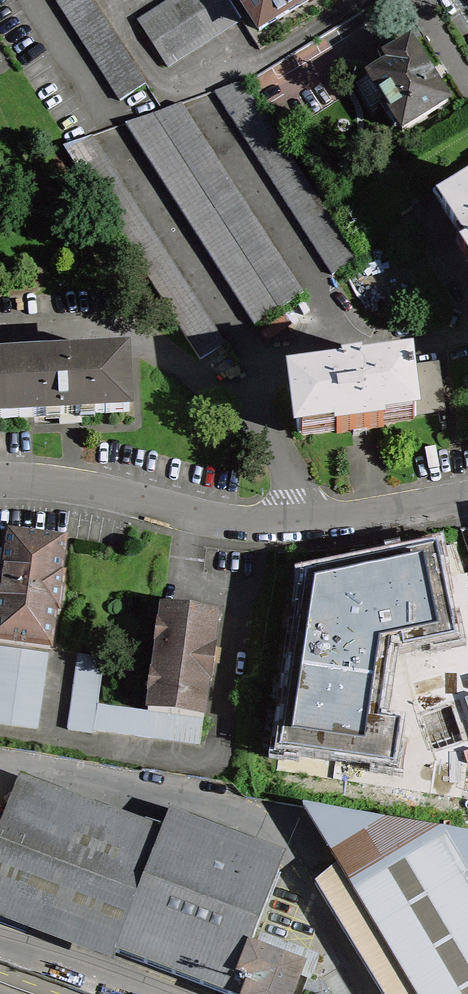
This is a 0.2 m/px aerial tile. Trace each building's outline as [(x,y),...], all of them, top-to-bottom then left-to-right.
[(92,0),(56,0),(120,100),(145,84),(92,0)] [(241,19),(230,2),(228,0),(171,0),(138,21),(168,67),(241,19)] [(230,2),(241,19),(249,14),(259,30),(308,0),(232,0),(230,2)] [(384,102),(402,130),(447,102),(409,43),(386,58),(390,65),(356,87),(371,110),(384,102)] [(357,259),(243,81),(215,91),(332,275),(357,259)] [(303,293),(181,104),(151,115),(125,124),(254,325),(303,293)] [(286,133),(297,126),(285,107),(274,114),(286,133)] [(63,147),(200,359),(225,344),(92,136),(63,147)] [(341,153),(336,161),(348,169),(353,161),(341,153)] [(348,169),(336,161),(329,171),(341,179),(348,169)] [(444,209),(467,194),(467,170),(433,192),(444,209)] [(444,209),(462,238),(456,242),(467,261),(467,194),(444,209)] [(60,416),(60,425),(72,424),(81,423),(81,414),(130,412),(127,356),(0,363),(0,419),(60,416)] [(381,420),(415,415),(409,367),(409,366),(375,370),(374,363),(329,369),(330,377),(292,382),(299,431),(337,426),(338,432),(363,429),(382,426),(381,420)] [(409,367),(415,415),(445,411),(438,363),(409,367)] [(0,595),(0,642),(49,649),(57,594),(60,594),(61,587),(62,578),(59,578),(64,544),(8,536),(0,595)] [(458,642),(437,543),(301,573),(275,756),(398,773),(405,720),(382,717),(392,645),(400,646),(402,655),(458,642)] [(162,606),(148,711),(158,712),(173,715),(188,717),(204,719),(211,663),(214,664),(215,656),(216,648),(213,648),(218,614),(162,606)] [(48,654),(0,647),(0,724),(38,729),(48,654)] [(79,654),(68,729),(200,745),(204,719),(188,717),(173,715),(158,712),(148,711),(98,704),(105,657),(79,654)] [(250,949),(279,873),(257,842),(171,809),(163,829),(49,786),(10,805),(0,831),(0,919),(112,962),(116,952),(224,993),(246,993),(252,979),(240,974),(250,949)] [(358,901),(334,915),(382,993),(467,993),(467,836),(302,807),(358,901)] [(315,957),(260,936),(255,951),(250,949),(240,974),(252,979),(246,993),(291,993),(299,972),(308,976),(315,957)]
